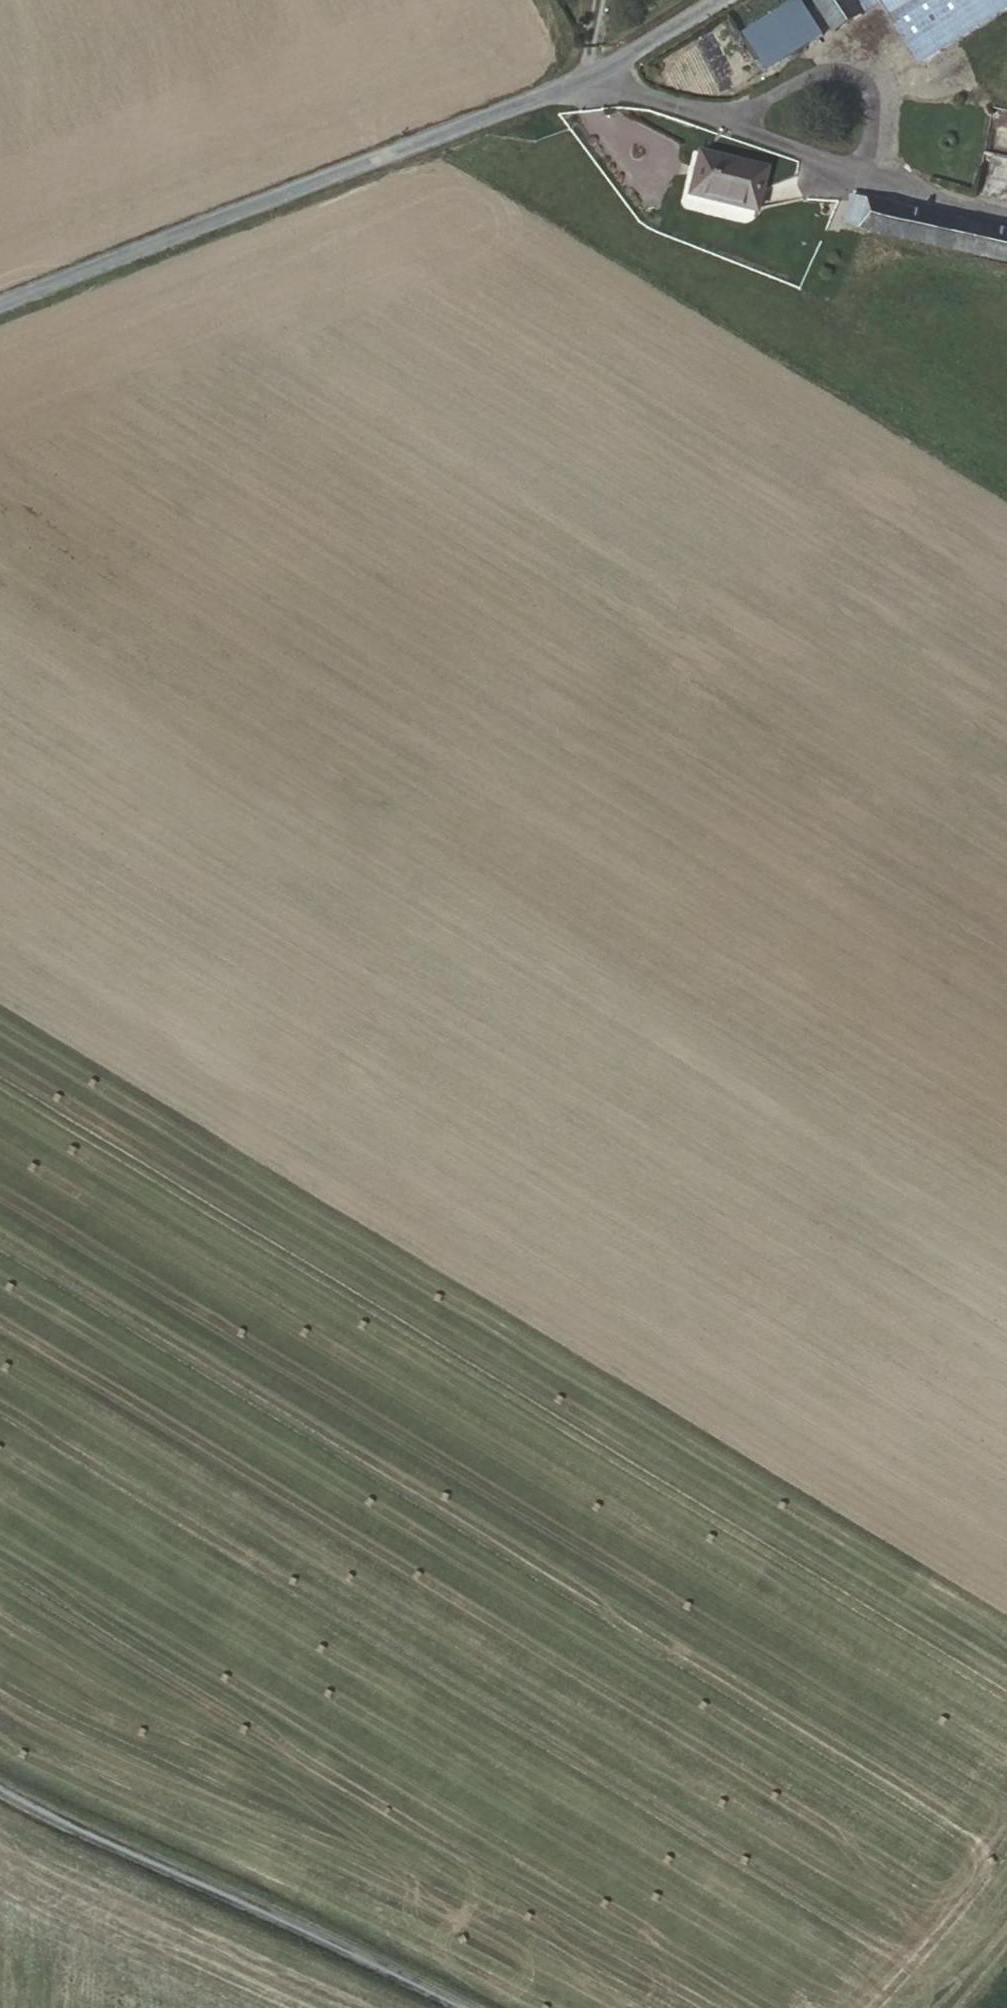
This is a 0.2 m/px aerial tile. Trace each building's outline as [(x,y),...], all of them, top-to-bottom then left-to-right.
[(743,35),(768,77),(826,41),(800,2),(799,0),(798,0),(743,35)] [(800,2),(826,41),(830,47),(882,15),(871,0),(804,0),(800,2)] [(921,69),(1006,16),(1006,0),(871,0),(882,15),(921,69)] [(728,36),(709,58),(724,70),(743,48),(728,36)] [(693,153),(680,200),(722,209),(756,218),(770,172),(693,153)] [(851,192),(844,221),(1006,263),(1006,232),(851,192)]
